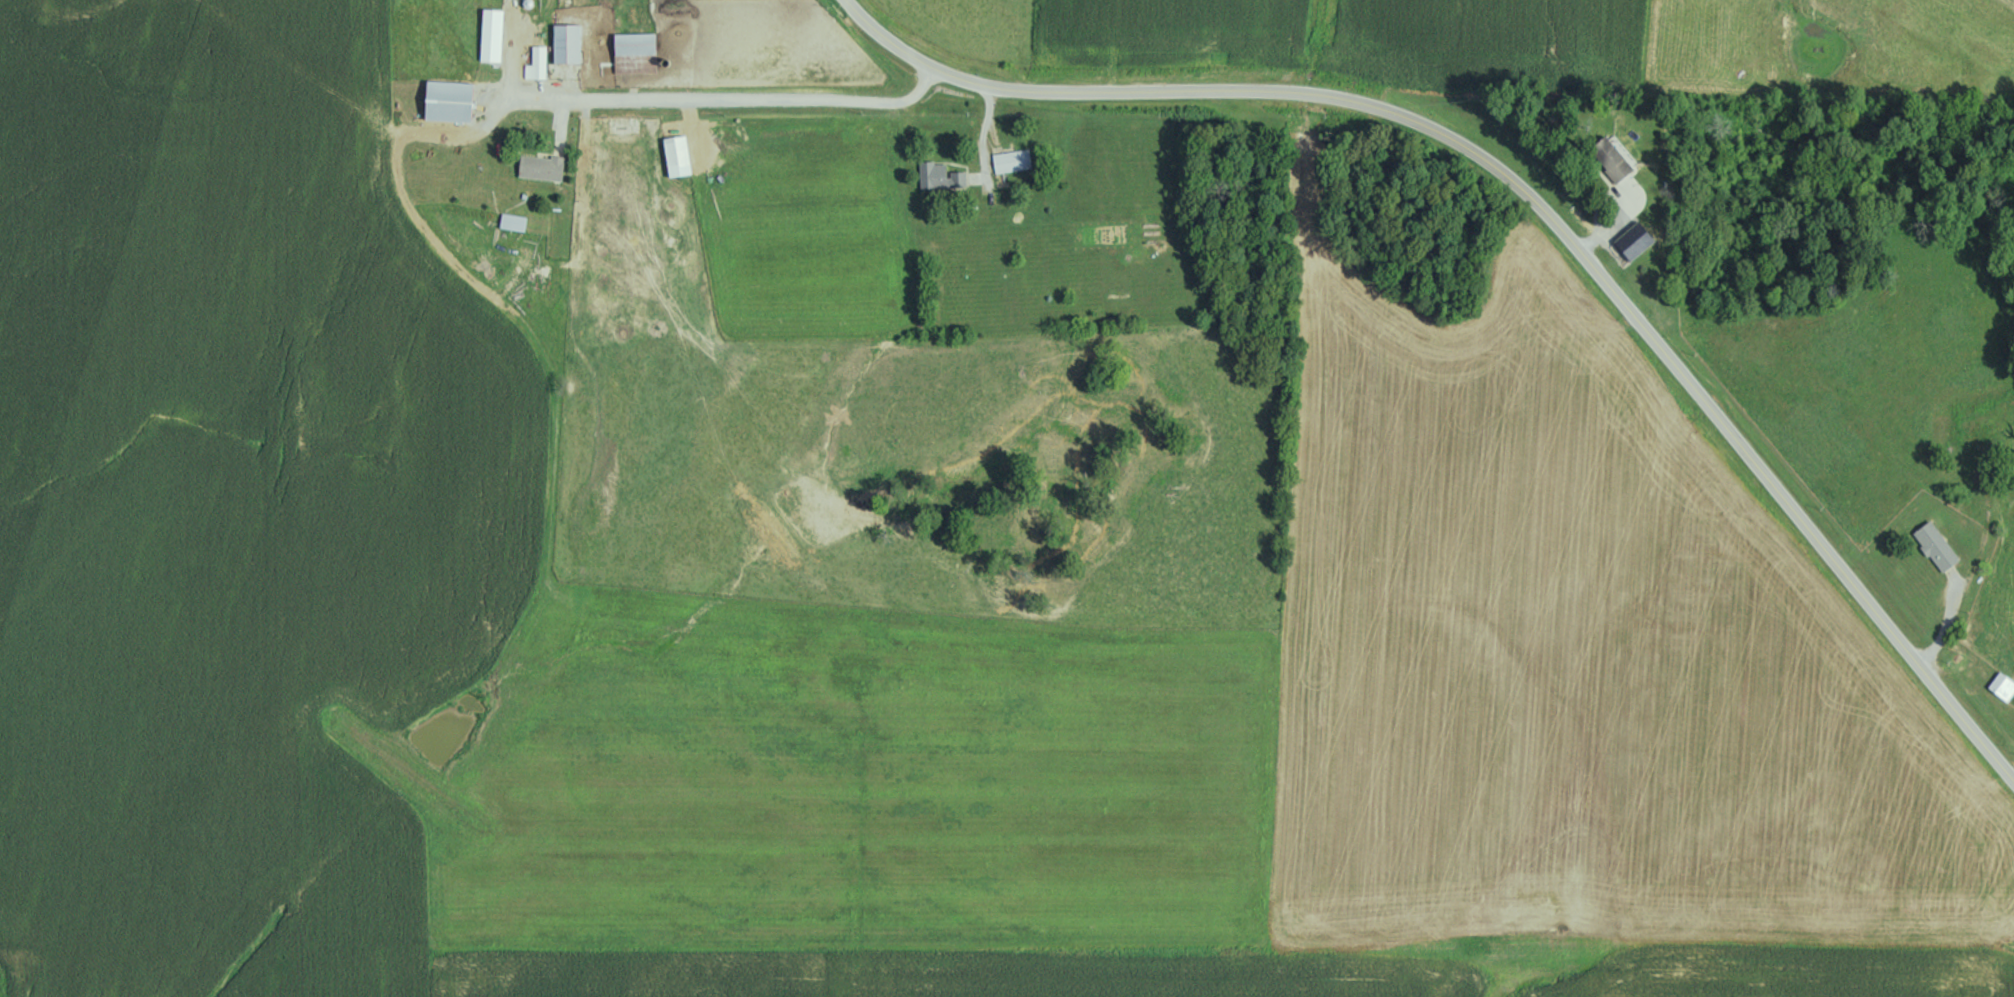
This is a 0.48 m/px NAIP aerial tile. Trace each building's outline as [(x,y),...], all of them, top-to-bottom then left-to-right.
[(481,61),(502,61),(502,9),(481,9),(481,61)] [(553,24),(553,63),(580,63),(580,24),(553,24)] [(655,33),(614,33),(614,73),(655,73),(655,33)] [(545,78),(545,46),(533,46),(533,66),(526,66),(526,78),(545,78)] [(425,81),(424,121),(471,123),(473,83),(425,81)] [(1612,184),(1632,172),(1608,135),(1589,148),(1612,184)] [(685,136),(663,139),(668,177),(690,174),(685,136)] [(1031,169),(1029,149),(992,154),(995,173),(1031,169)] [(560,181),(563,158),(520,153),(518,177),(560,181)] [(919,162),(919,189),(966,188),(966,171),(946,172),(946,161),(919,162)] [(499,227),(524,232),(527,217),(502,212),(499,227)] [(1912,533),(1941,572),(1959,560),(1930,520),(1912,533)] [(2006,702),(2013,692),(2013,682),(2000,671),(1987,688),(2006,702)]
